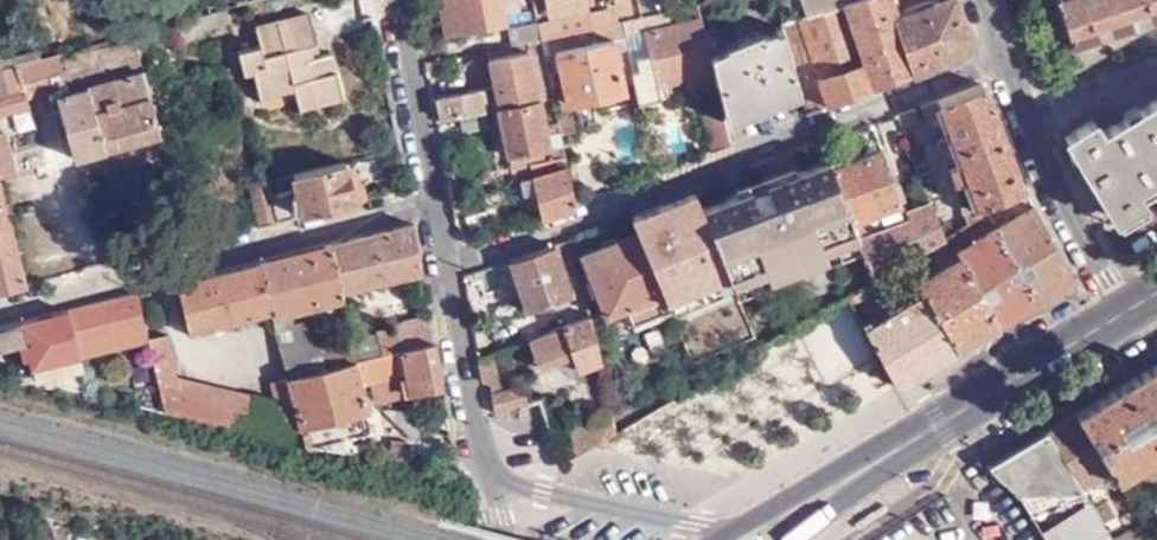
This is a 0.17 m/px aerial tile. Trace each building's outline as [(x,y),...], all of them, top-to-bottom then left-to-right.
[(449,35),(509,22),(505,0),(443,0),(449,35)] [(550,12),(589,5),(588,0),(548,0),(550,12)] [(781,28),(798,87),(806,116),(961,56),(967,35),(954,0),(953,0),(897,19),(891,0),(858,0),(806,17),(784,24),(781,26),(781,28)] [(858,0),(801,0),(806,17),(858,0)] [(1041,5),(1056,0),(1069,36),(1054,41),(1057,52),(1156,18),(1156,0),(1039,0),(1041,5)] [(700,4),(676,10),(643,17),(624,21),(640,102),(669,95),(665,82),(716,69),(712,56),(700,4)] [(611,24),(621,22),(618,5),(591,10),(594,27),(611,24)] [(292,89),(296,101),(298,110),(342,98),(330,50),(313,55),(309,42),(315,41),(307,9),(253,24),(257,45),(235,50),(242,73),(252,71),(258,97),(292,89)] [(541,20),(544,39),(594,27),(591,10),(541,20)] [(510,26),(513,45),(544,39),(541,20),(510,26)] [(594,27),(544,39),(548,57),(549,64),(561,62),(570,103),(626,93),(611,24),(594,27)] [(781,28),(712,56),(716,69),(725,108),(727,117),(798,87),(781,28)] [(513,45),(490,50),(499,107),(542,98),(555,95),(553,86),(539,89),(535,59),(548,57),(544,39),(513,45)] [(59,55),(4,69),(0,70),(0,113),(30,104),(28,96),(51,89),(53,97),(56,97),(74,159),(161,135),(146,72),(68,93),(59,55)] [(982,205),(1022,188),(984,86),(925,107),(934,131),(950,124),(982,205)] [(460,115),(485,110),(482,88),(441,98),(445,119),(460,115)] [(262,109),(296,101),(292,89),(258,97),(262,109)] [(542,98),(499,107),(506,153),(542,146),(545,160),(566,156),(560,124),(547,125),(542,98)] [(1099,134),(1090,120),(1062,136),(1113,218),(1140,201),(1142,206),(1156,197),(1156,100),(1099,134)] [(706,114),(714,153),(734,145),(727,117),(725,108),(706,114)] [(488,125),(485,110),(460,115),(464,130),(488,125)] [(445,119),(438,120),(441,135),(464,130),(460,115),(445,119)] [(16,174),(6,132),(0,134),(0,177),(16,174)] [(542,146),(506,153),(509,166),(545,160),(542,146)] [(909,203),(900,179),(893,181),(881,150),(834,168),(854,224),(909,203)] [(545,160),(509,166),(483,171),(485,178),(514,173),(516,183),(524,181),(527,194),(539,191),(545,218),(570,210),(576,207),(566,156),(545,160)] [(834,168),(831,159),(798,172),(808,200),(781,211),(777,200),(773,201),(768,187),(739,197),(738,195),(703,209),(710,224),(741,300),(830,266),(831,270),(865,256),(858,236),(854,224),(834,168)] [(352,183),(345,161),(292,174),(297,192),(291,194),(295,208),(293,209),(294,217),(367,199),(362,179),(352,183)] [(808,200),(798,172),(767,184),(768,187),(773,201),(777,200),(781,211),(808,200)] [(25,287),(0,185),(0,293),(25,287)] [(250,190),(259,226),(277,222),(268,185),(250,190)] [(640,231),(672,311),(692,360),(755,334),(741,300),(710,224),(703,209),(697,193),(634,216),(640,231)] [(949,238),(982,219),(973,202),(936,217),(946,240),(949,238)] [(946,240),(936,217),(930,203),(910,210),(912,215),(858,236),(865,256),(874,282),(910,261),(946,240)] [(1052,294),(1073,281),(1036,216),(1032,208),(1011,221),(1052,294)] [(1000,327),(1052,294),(1011,221),(958,252),(961,259),(1000,327)] [(341,291),(421,269),(412,223),(331,244),(341,291)] [(672,311),(640,231),(584,256),(607,315),(627,307),(634,328),(672,311)] [(956,250),(949,238),(946,240),(910,261),(916,274),(956,250)] [(592,315),(571,239),(513,260),(531,310),(558,302),(567,325),(592,315)] [(272,315),(342,296),(341,291),(331,244),(174,285),(186,333),(269,307),(272,315)] [(958,352),(1000,327),(961,259),(921,283),(929,298),(958,352)] [(844,299),(851,311),(916,274),(910,261),(874,282),(844,299)] [(147,292),(135,295),(140,311),(150,308),(147,292)] [(135,295),(70,312),(79,356),(147,342),(140,311),(135,295)] [(895,390),(958,352),(929,298),(864,335),(889,380),(895,390)] [(826,382),(872,356),(845,309),(799,335),(826,382)] [(0,330),(0,348),(20,343),(26,360),(30,359),(33,367),(79,356),(70,312),(0,330)] [(402,351),(434,344),(429,312),(395,322),(394,326),(352,337),(358,361),(402,351)] [(592,315),(567,325),(530,339),(539,366),(574,356),(579,371),(601,361),(592,315)] [(275,329),(287,379),(358,361),(352,337),(349,326),(316,336),(312,322),(275,329)] [(165,414),(308,447),(287,379),(271,383),(275,400),(175,375),(166,338),(147,342),(153,368),(160,396),(165,414)] [(412,394),(444,387),(434,344),(402,351),(407,372),(412,394)] [(308,447),(311,448),(374,431),(364,385),(407,372),(402,351),(358,361),(287,379),(308,447)] [(504,388),(492,354),(480,359),(483,380),(492,384),(493,391),(504,388)] [(79,356),(33,367),(36,380),(82,371),(79,356)] [(1079,411),(1115,467),(1120,476),(1156,454),(1156,366),(1079,411)] [(141,401),(160,396),(153,368),(134,373),(141,401)] [(493,391),(498,416),(529,405),(522,382),(504,388),(493,391)] [(716,427),(731,433),(740,412),(725,406),(716,427)] [(1079,411),(1051,427),(1085,482),(1115,467),(1079,411)] [(651,420),(660,448),(680,442),(671,414),(651,420)] [(1051,427),(1019,445),(1047,487),(1069,484),(1070,491),(1081,490),(1081,484),(1085,482),(1051,427)] [(991,462),(990,463),(997,469),(1020,491),(1020,492),(1047,487),(1019,445),(991,462)] [(1092,494),(1061,512),(1078,539),(1121,539),(1119,537),(1092,494)] [(1055,539),(1078,539),(1061,512),(1044,522),(1055,539)] [(1149,521),(1119,537),(1121,539),(1156,539),(1156,534),(1149,521)]
